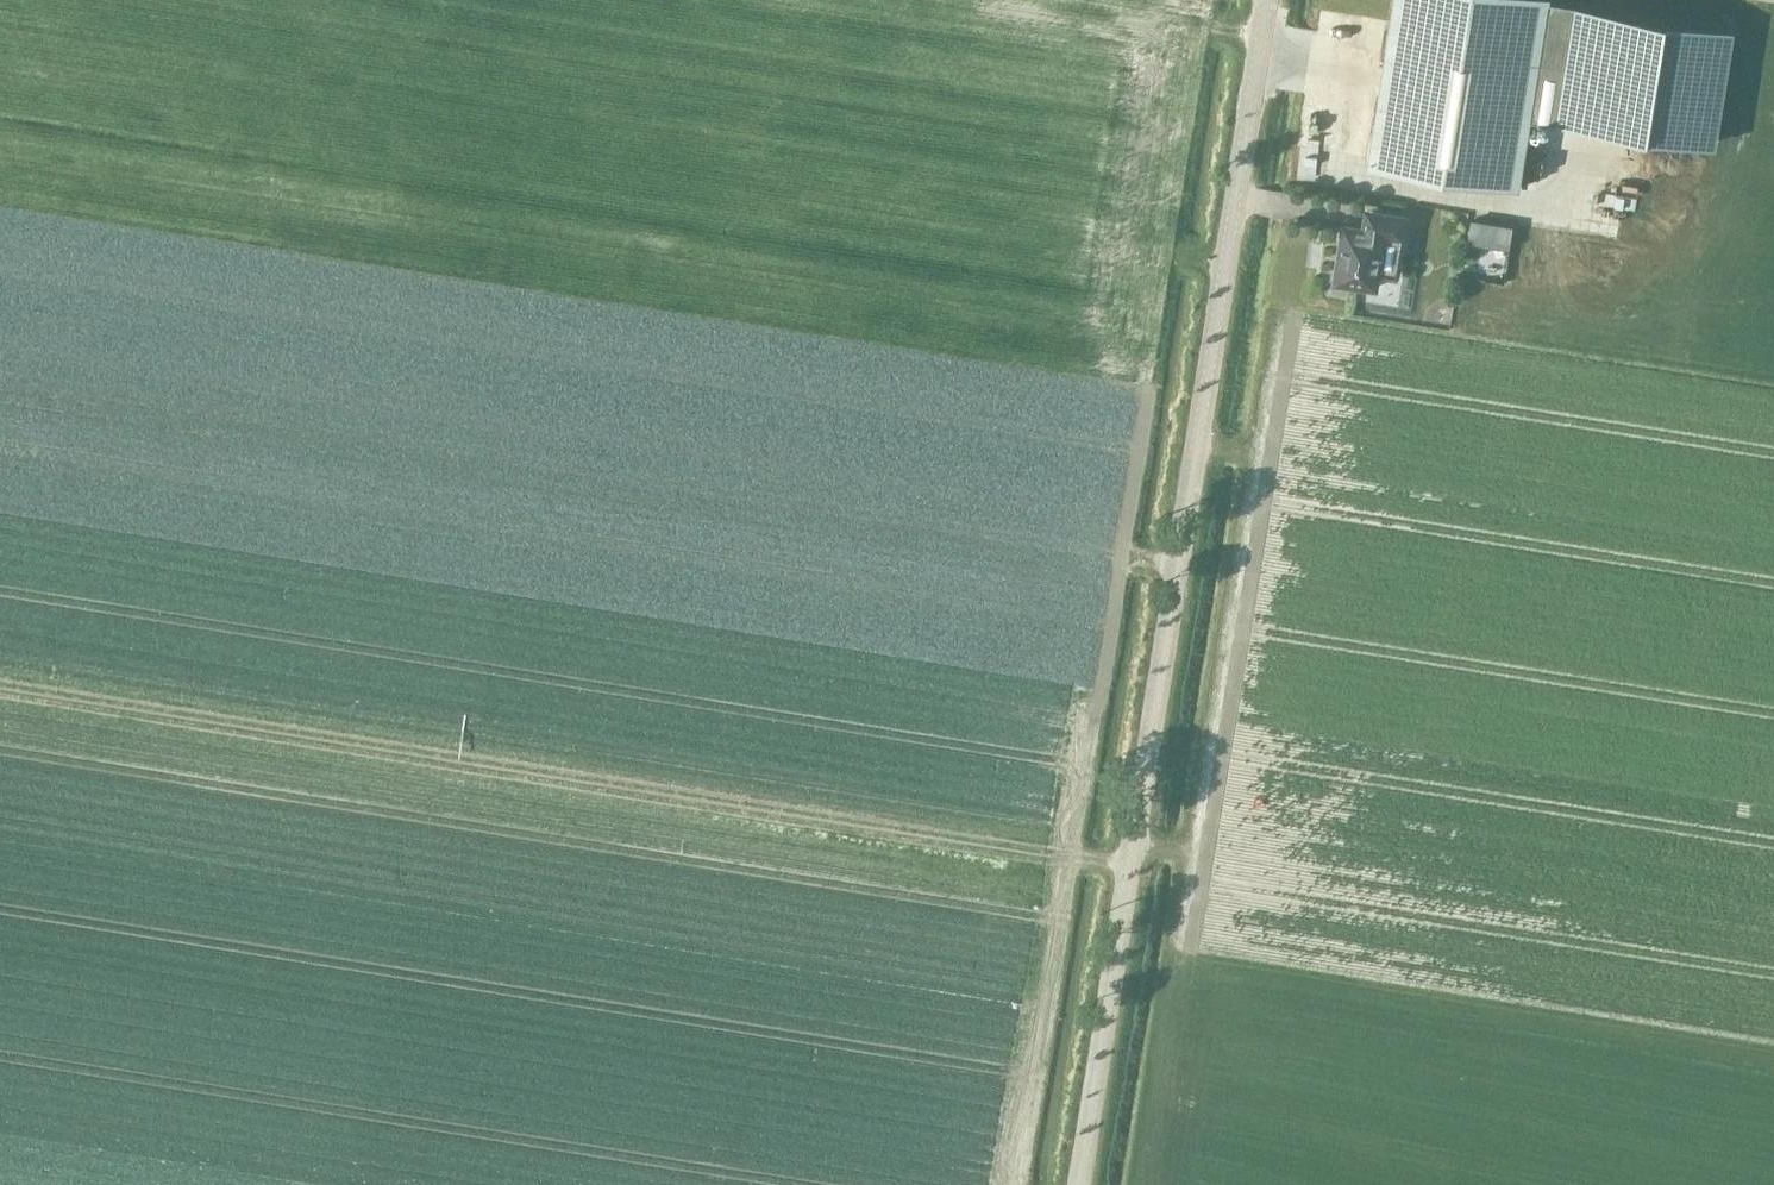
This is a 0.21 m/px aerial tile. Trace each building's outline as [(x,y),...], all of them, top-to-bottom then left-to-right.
[(1593,0),(1392,0),(1366,162),(1730,220),(1756,26),(1593,0)] [(1313,148),(1333,148),(1333,133),(1313,133),(1313,148)] [(1372,228),(1346,224),(1338,279),(1378,286),(1387,232),(1404,235),(1408,214),(1375,209),(1372,228)] [(1470,219),(1467,240),(1481,242),(1484,221),(1470,219)]
